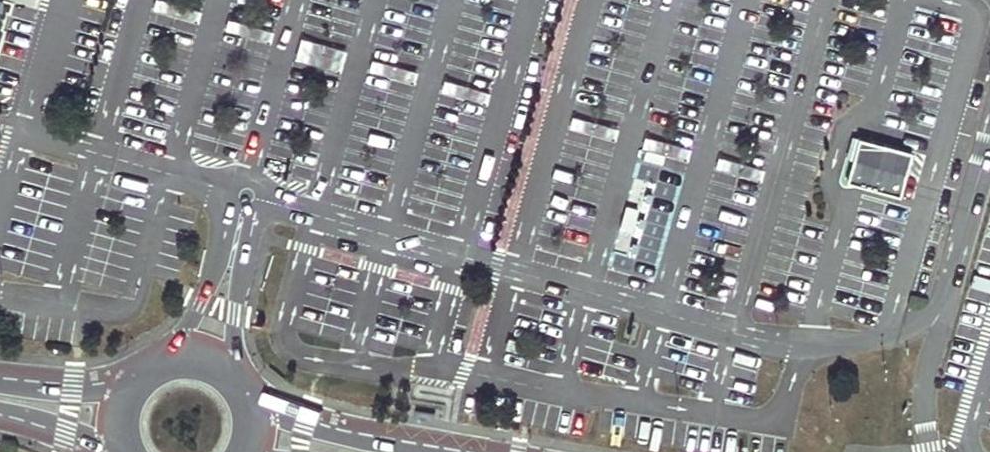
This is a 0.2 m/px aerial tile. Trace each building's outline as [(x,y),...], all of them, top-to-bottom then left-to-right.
[(859,136),(847,180),(900,195),(912,151),(886,144),(872,140),(859,136)] [(433,420),(434,413),(415,410),(414,417),(433,420)]
